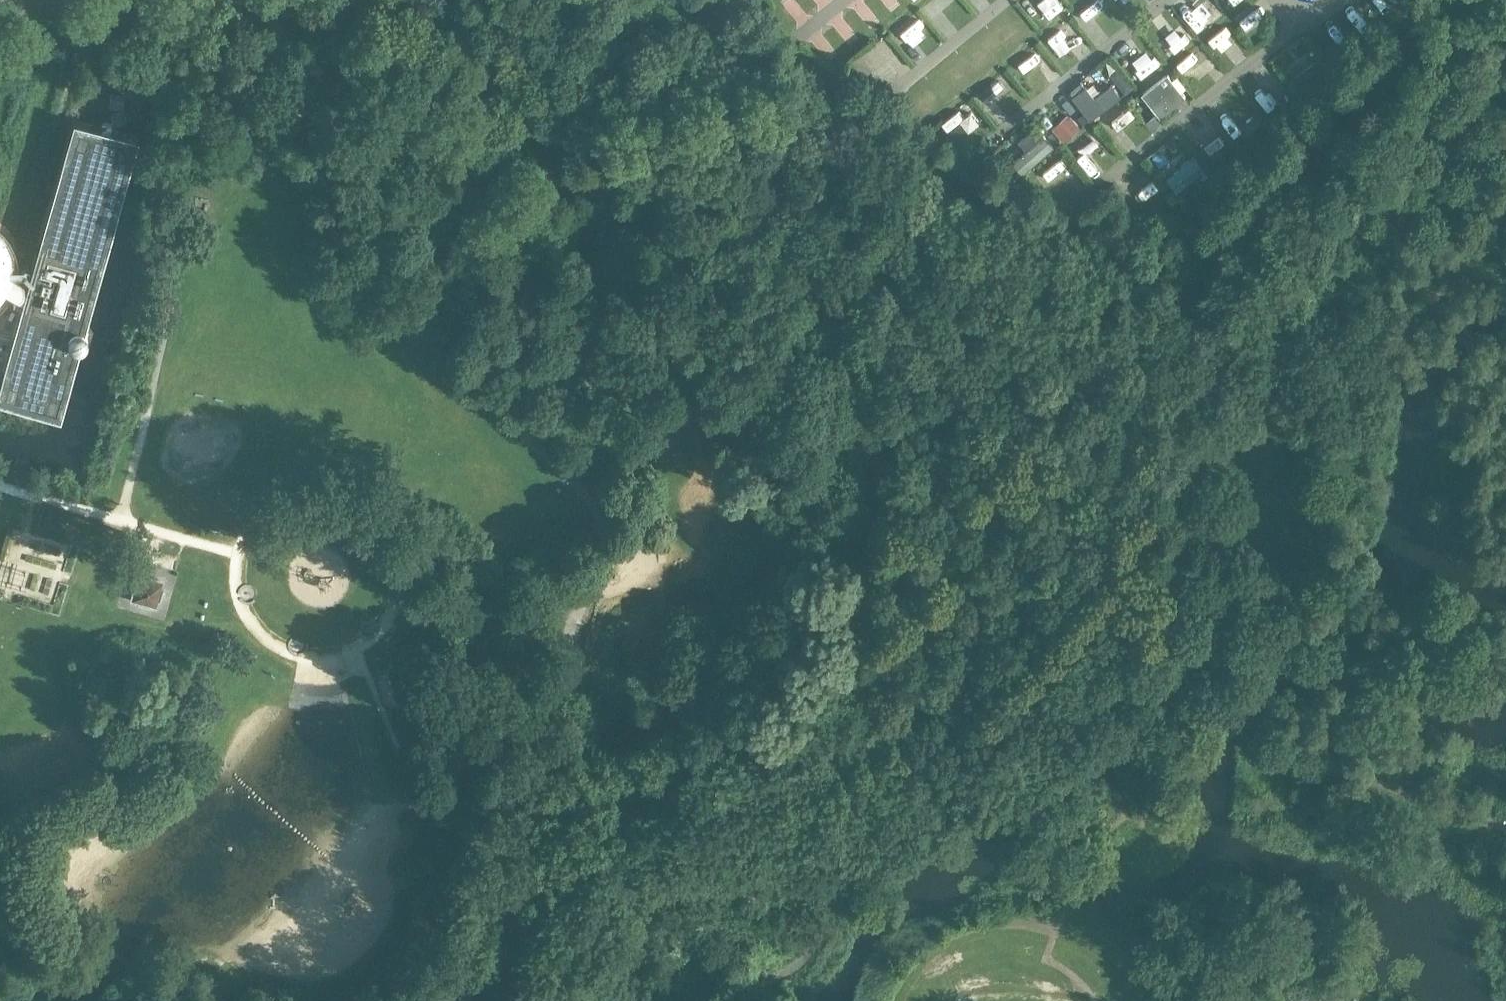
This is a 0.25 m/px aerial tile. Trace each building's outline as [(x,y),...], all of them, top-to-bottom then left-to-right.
[(1079,11),(1087,26),(1108,15),(1100,0),(1079,11)] [(1250,31),(1267,18),(1255,4),(1239,18),(1250,31)] [(1180,62),(1198,81),(1216,64),(1199,45),(1180,62)] [(1118,70),(1110,76),(1124,94),(1132,87),(1118,70)] [(1161,117),(1185,99),(1166,75),(1142,94),(1161,117)] [(992,100),(1010,88),(1002,77),(984,89),(992,100)] [(1091,82),(1072,97),(1090,119),(1120,96),(1112,85),(1100,93),(1091,82)] [(1275,108),(1290,95),(1280,82),(1264,95),(1275,108)] [(943,120),(956,138),(981,120),(968,102),(943,120)] [(1125,134),(1143,121),(1131,105),(1114,118),(1125,134)] [(1079,130),(1067,115),(1050,129),(1062,143),(1079,130)] [(1154,115),(1144,123),(1152,133),(1162,125),(1154,115)] [(1210,116),(1190,129),(1210,159),(1231,146),(1210,116)] [(82,326),(110,223),(134,140),(123,136),(120,135),(99,130),(81,124),(76,123),(31,284),(14,274),(14,273),(14,269),(14,267),(14,264),(14,262),(14,259),(13,255),(12,253),(11,250),(10,248),(10,247),(8,244),(7,242),(5,239),(3,236),(2,235),(0,233),(0,304),(1,303),(3,300),(5,297),(8,292),(26,302),(4,380),(0,394),(0,395),(6,397),(24,402),(42,407),(58,411),(76,346),(76,345),(78,345),(79,345),(81,344),(83,343),(84,342),(85,341),(86,339),(87,337),(87,336),(87,334),(87,333),(87,332),(86,330),(85,329),(84,328),(83,327),(82,326)] [(1090,135),(1074,147),(1079,153),(1095,141),(1090,135)] [(1045,136),(1016,158),(1025,169),(1053,147),(1045,136)] [(1193,157),(1165,179),(1177,194),(1204,171),(1193,157)] [(1053,165),(1039,176),(1049,189),(1063,178),(1053,165)] [(47,551),(42,550),(39,560),(59,566),(62,555),(57,554),(58,549),(48,546),(47,551)] [(137,572),(135,580),(146,574),(137,572)] [(146,573),(146,574),(135,580),(131,592),(132,592),(138,602),(138,603),(150,606),(160,600),(161,600),(164,588),(158,577),(146,573)] [(166,579),(158,577),(164,588),(166,579)] [(130,600),(138,602),(132,592),(130,600)] [(158,608),(160,600),(150,606),(158,608)]
